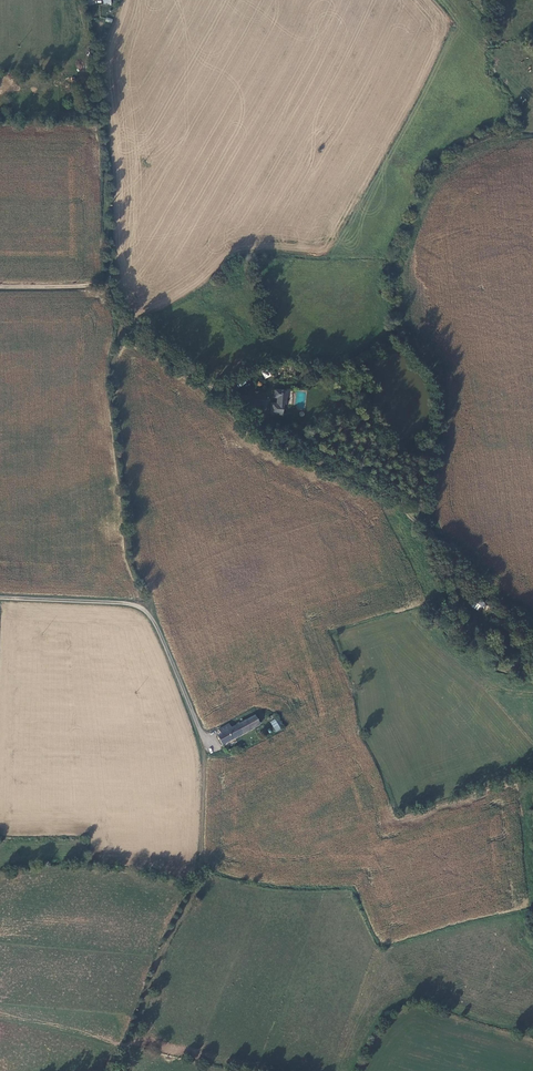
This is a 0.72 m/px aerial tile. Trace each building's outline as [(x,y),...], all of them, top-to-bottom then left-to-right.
[(261,371),(265,379),(271,376),(267,368),(261,371)] [(284,412),(285,401),(287,401),(289,387),(277,386),(276,394),(279,394),(278,400),(273,400),(272,410),(284,412)] [(473,606),(478,611),(485,604),(481,599),(473,606)] [(272,733),(280,728),(270,712),(263,716),(272,733)] [(254,723),(249,714),(224,729),(222,725),(213,730),(214,733),(213,736),(217,744),(254,723)]
